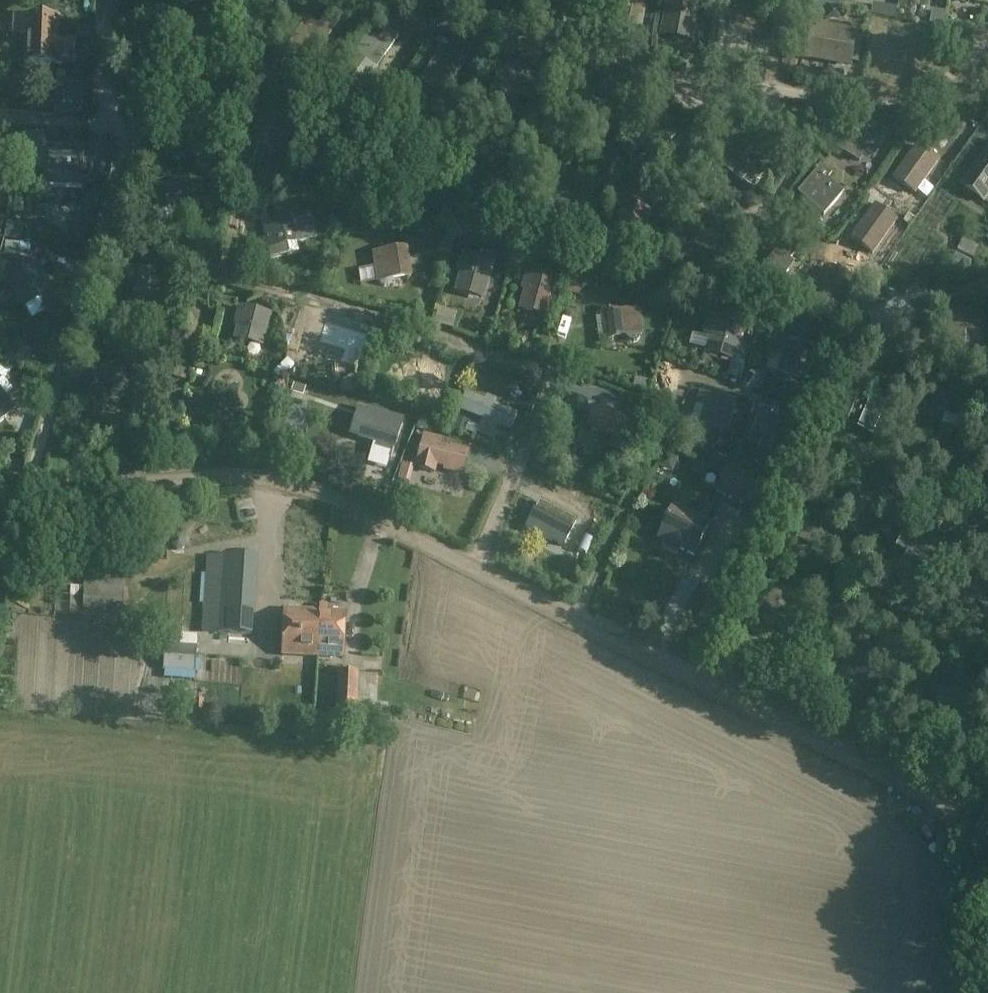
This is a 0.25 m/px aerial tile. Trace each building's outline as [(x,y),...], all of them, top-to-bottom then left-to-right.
[(566,1),(565,5),(586,10),(589,0),(562,0),(566,1)] [(614,25),(642,31),(647,0),(619,0),(614,25)] [(659,38),(694,44),(701,2),(693,0),(666,0),(659,38)] [(13,16),(13,35),(20,35),(20,34),(24,34),(59,35),(60,19),(65,19),(66,7),(50,6),(50,17),(13,16)] [(887,6),(886,15),(895,17),(897,8),(887,6)] [(748,36),(750,11),(719,8),(717,34),(748,36)] [(307,19),(296,35),(290,30),(283,41),(289,45),(286,50),(299,58),(306,48),(317,56),(341,18),(329,10),(318,26),(307,19)] [(805,59),(851,67),(856,37),(857,29),(811,21),(807,47),(805,59)] [(72,28),(72,37),(75,38),(75,39),(77,39),(92,40),(92,32),(92,28),(72,28)] [(368,33),(345,66),(357,74),(365,62),(376,70),(398,38),(387,29),(378,40),(368,33)] [(4,48),(3,70),(24,71),(24,63),(74,65),(75,39),(75,38),(72,37),(59,37),(59,35),(24,34),(24,37),(4,48)] [(427,56),(415,79),(434,91),(441,78),(453,86),(473,49),(459,42),(453,54),(440,47),(434,59),(427,56)] [(640,47),(638,58),(650,61),(652,50),(640,47)] [(492,87),(488,97),(514,109),(519,98),(530,103),(533,104),(540,89),(553,95),(561,76),(548,71),(507,53),(492,87)] [(67,95),(59,95),(59,117),(89,117),(89,83),(67,83),(67,95)] [(268,149),(271,141),(273,142),(282,118),(261,110),(252,134),(261,138),(258,145),(268,149)] [(655,112),(634,133),(656,156),(678,135),(655,112)] [(235,114),(231,126),(238,129),(242,117),(235,114)] [(890,132),(858,114),(838,150),(860,162),(866,153),(874,158),(876,155),(889,133),(890,132)] [(766,171),(758,164),(761,161),(738,139),(717,161),(741,183),(747,176),(755,183),(766,171)] [(917,146),(894,179),(915,194),(938,161),(917,146)] [(959,187),(984,204),(987,198),(987,146),(959,187)] [(45,148),(44,185),(83,187),(84,150),(45,148)] [(8,166),(0,150),(0,171),(8,166)] [(821,167),(797,194),(824,217),(844,193),(828,180),(831,176),(821,167)] [(176,186),(153,191),(157,214),(177,210),(175,199),(179,198),(204,193),(202,181),(176,186)] [(638,259),(646,229),(652,209),(622,200),(606,250),(637,259),(638,259)] [(875,204),(850,240),(873,256),(898,221),(875,204)] [(298,218),(263,226),(268,250),(296,243),(295,242),(303,240),(298,218)] [(7,222),(4,238),(21,242),(24,226),(7,222)] [(453,240),(443,238),(440,253),(449,255),(453,240)] [(5,243),(4,255),(19,256),(20,244),(5,243)] [(405,248),(373,253),(376,267),(378,282),(378,283),(379,283),(381,285),(385,286),(389,285),(392,283),(392,281),(410,278),(405,248)] [(483,250),(481,260),(463,255),(460,265),(463,266),(456,293),(468,296),(468,293),(483,298),(493,263),(490,262),(492,252),(483,250)] [(777,251),(757,275),(774,289),(794,266),(777,251)] [(35,263),(8,278),(15,291),(24,306),(25,306),(32,319),(38,316),(45,311),(41,305),(38,299),(49,292),(51,291),(35,263)] [(587,267),(576,264),(571,283),(581,286),(587,267)] [(152,270),(129,277),(136,300),(155,294),(152,283),(156,282),(152,270)] [(527,284),(520,311),(532,314),(532,311),(547,315),(557,281),(527,272),(524,283),(527,284)] [(631,281),(630,289),(643,293),(645,285),(631,281)] [(780,301),(773,311),(779,316),(786,306),(780,301)] [(899,305),(869,318),(876,333),(888,327),(896,344),(913,336),(899,305)] [(602,309),(603,316),(606,339),(636,335),(644,334),(641,308),(618,311),(618,308),(602,309)] [(737,312),(722,308),(719,316),(735,320),(737,312)] [(240,320),(235,340),(247,343),(248,341),(262,344),(269,316),(239,309),(237,319),(240,320)] [(438,310),(434,326),(453,331),(458,315),(438,310)] [(949,310),(948,365),(964,365),(965,333),(982,333),(983,311),(949,310)] [(746,315),(743,324),(751,327),(754,318),(746,315)] [(301,317),(302,342),(320,341),(318,316),(301,317)] [(328,319),(322,338),(347,346),(344,357),(360,362),(369,331),(328,319)] [(706,324),(703,337),(710,338),(705,354),(733,362),(733,361),(745,364),(750,345),(738,342),(741,334),(706,324)] [(753,336),(773,342),(775,333),(755,327),(753,336)] [(388,339),(381,344),(387,353),(394,347),(388,339)] [(777,345),(774,357),(782,359),(777,374),(804,382),(805,379),(815,382),(820,364),(811,361),(813,355),(777,345)] [(223,358),(224,352),(213,351),(211,359),(219,361),(223,358)] [(50,358),(43,356),(34,360),(33,366),(47,370),(50,358)] [(0,366),(0,377),(2,379),(4,378),(17,367),(10,359),(0,366)] [(120,363),(101,370),(100,369),(97,370),(101,383),(105,382),(109,392),(110,392),(114,401),(125,397),(122,387),(128,385),(120,363)] [(418,363),(416,400),(436,401),(438,364),(418,363)] [(222,378),(221,403),(237,404),(238,378),(222,378)] [(19,409),(0,383),(0,423),(19,409)] [(304,388),(293,385),(291,393),(301,396),(304,388)] [(936,393),(929,418),(930,419),(926,426),(938,430),(939,427),(940,422),(944,410),(961,416),(965,402),(936,393)] [(569,394),(564,406),(574,410),(578,398),(569,394)] [(699,394),(696,406),(704,408),(699,423),(726,430),(734,404),(699,394)] [(481,421),(497,427),(511,432),(518,416),(466,395),(459,412),(481,421)] [(829,429),(843,435),(854,408),(839,402),(829,429)] [(791,404),(788,411),(801,417),(804,409),(791,404)] [(756,405),(752,416),(758,419),(752,434),(763,439),(760,446),(774,453),(777,445),(788,419),(756,405)] [(883,411),(869,405),(858,431),(872,436),(883,411)] [(637,419),(594,406),(586,428),(613,437),(608,450),(627,457),(637,419)] [(367,407),(358,439),(395,450),(404,418),(367,407)] [(465,432),(465,431),(469,422),(469,421),(458,416),(454,427),(465,432)] [(417,429),(426,432),(430,420),(420,417),(417,429)] [(477,434),(480,427),(469,422),(465,431),(476,436),(477,434)] [(463,477),(470,451),(450,446),(449,448),(442,446),(444,439),(424,434),(414,468),(435,474),(437,467),(444,469),(443,471),(463,477)] [(719,457),(715,466),(723,470),(727,460),(719,457)] [(728,471),(717,494),(753,512),(766,488),(728,471)] [(549,498),(536,526),(567,541),(580,513),(549,498)] [(673,508),(658,539),(694,556),(709,525),(673,508)] [(802,534),(798,543),(811,549),(818,535),(835,543),(843,527),(813,512),(802,534)] [(893,523),(886,519),(880,530),(887,534),(893,523)] [(905,530),(895,547),(906,554),(898,568),(910,576),(919,581),(924,574),(941,546),(931,540),(928,544),(927,544),(905,530)] [(797,563),(807,559),(801,549),(792,554),(797,563)] [(204,592),(255,596),(257,558),(222,556),(222,557),(206,556),(204,592)] [(82,560),(82,567),(94,567),(95,559),(89,559),(88,560),(82,560)] [(84,586),(85,586),(97,587),(111,587),(124,588),(130,588),(130,579),(84,577),(84,586)] [(954,605),(960,610),(962,607),(968,612),(977,602),(987,612),(987,586),(979,578),(954,605)] [(762,608),(749,630),(763,639),(770,627),(785,636),(795,620),(776,609),(783,597),(794,603),(799,594),(786,587),(784,590),(771,583),(758,606),(762,608)] [(97,588),(85,587),(83,587),(82,616),(123,617),(124,589),(110,588),(97,588)] [(204,592),(201,633),(252,637),(255,596),(204,592)] [(320,607),(320,612),(318,657),(343,659),(345,613),(328,612),(328,607),(320,607)] [(318,657),(320,612),(285,610),(283,656),(318,657)] [(703,611),(700,617),(710,622),(710,621),(712,616),(713,615),(703,611)] [(160,640),(191,641),(192,630),(160,629),(160,640)] [(165,645),(163,670),(195,673),(197,647),(165,645)] [(338,673),(335,726),(356,727),(359,674),(338,673)]
